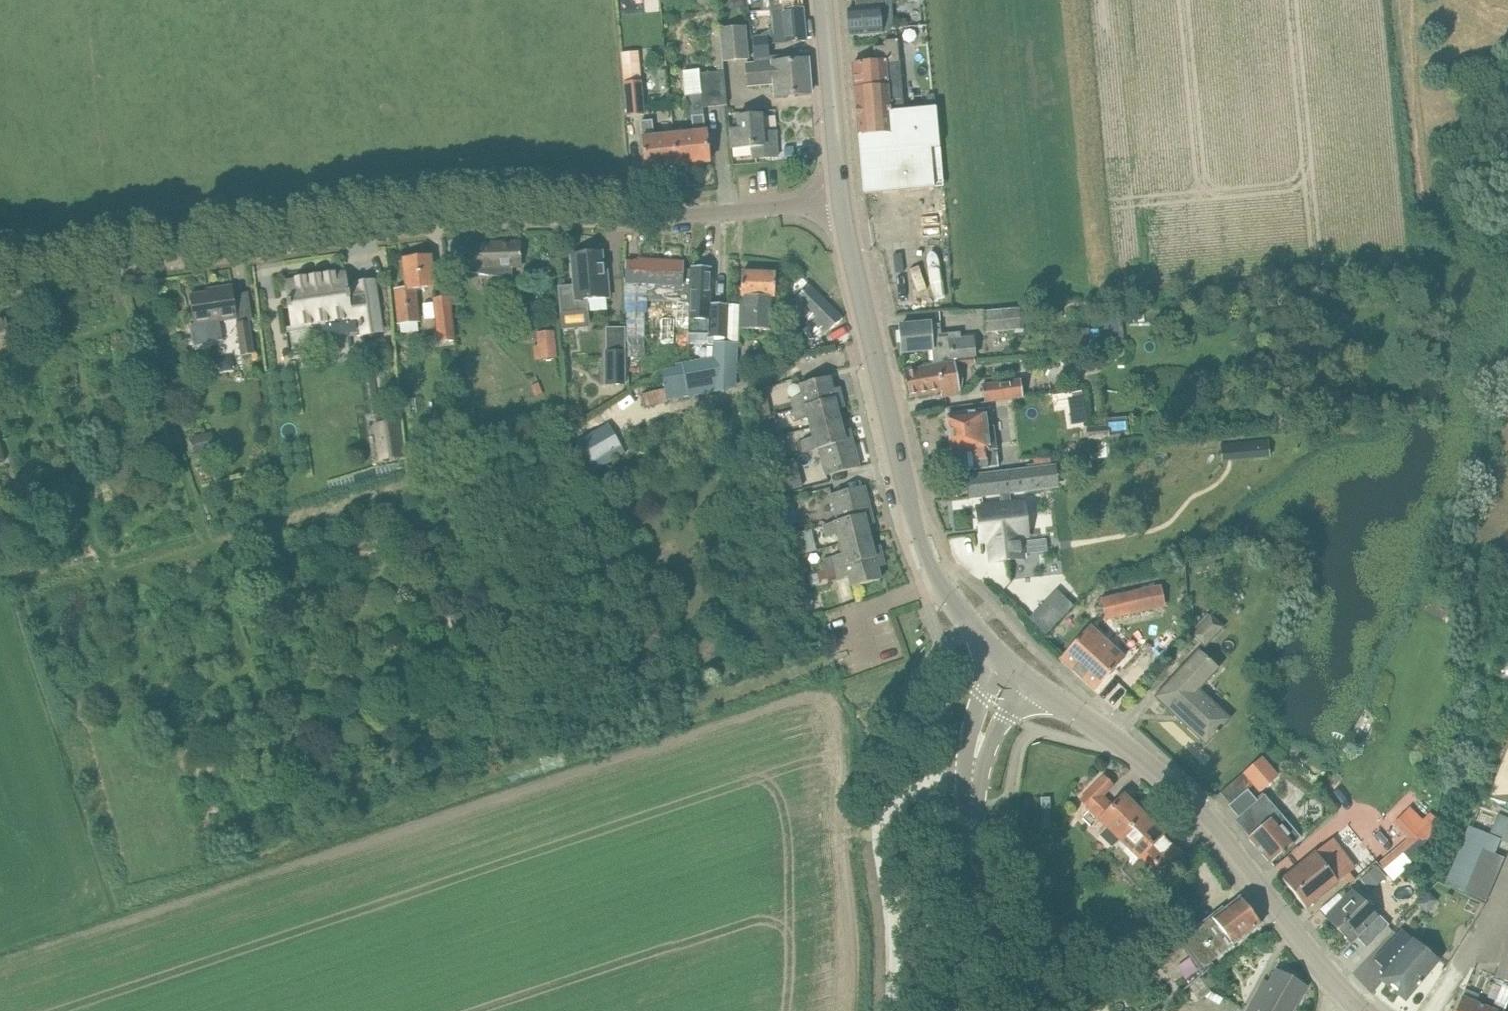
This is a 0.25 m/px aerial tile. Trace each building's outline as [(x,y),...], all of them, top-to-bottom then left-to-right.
[(762,2),(763,11),(777,10),(803,7),(803,0),(761,0),(762,2)] [(856,9),(847,10),(850,35),(882,33),(879,8),(887,7),(886,0),(855,0),(856,9)] [(803,7),(777,10),(781,43),(807,41),(803,7)] [(751,56),(749,36),(749,28),(721,32),(724,64),(752,62),(751,56)] [(761,37),(753,38),(754,57),(760,57),(768,56),(767,45),(767,36),(761,37)] [(874,62),(852,64),(863,193),(882,192),(934,187),(934,184),(943,184),(936,107),(904,110),(898,40),(884,40),(885,46),(873,47),(874,62)] [(625,82),(640,81),(638,53),(622,54),(625,82)] [(805,53),(785,55),(768,56),(760,57),(761,65),(750,66),(751,86),(775,84),(775,95),(811,92),(808,60),(806,60),(805,53)] [(692,131),(673,133),(677,166),(709,163),(703,106),(728,104),(724,73),(687,77),(692,131)] [(628,116),(644,115),(640,81),(625,82),(628,116)] [(732,160),(753,158),(778,156),(777,143),(764,144),(762,115),(737,118),(738,131),(730,131),(732,160)] [(677,166),(673,133),(654,136),(652,120),(640,121),(642,137),(645,169),(677,166)] [(464,253),(462,271),(514,279),(514,278),(511,277),(510,266),(521,265),(520,242),(472,244),(472,256),(465,256),(466,253),(464,253)] [(571,255),(574,286),(560,288),(562,313),(588,311),(587,299),(609,297),(607,278),(604,278),(602,252),(571,255)] [(923,255),(929,299),(940,298),(934,254),(923,255)] [(395,290),(396,302),(399,323),(415,321),(412,289),(435,287),(431,255),(403,258),(406,289),(395,290)] [(622,312),(625,312),(623,336),(641,335),(646,284),(682,286),(684,262),(638,260),(638,263),(625,262),(622,312)] [(691,287),(688,344),(708,344),(709,337),(727,338),(728,304),(710,303),(711,267),(691,267),(691,287)] [(775,298),(775,293),(775,273),(742,272),(741,292),(740,329),(774,330),(775,298)] [(289,307),(291,319),(292,319),(293,326),(360,316),(360,322),(358,323),(359,327),(361,327),(362,334),(382,332),(374,281),(355,284),(355,286),(347,287),(344,273),(335,274),(335,273),(334,273),(334,275),(326,276),(326,274),(324,275),(324,276),(321,276),(321,275),(320,275),(320,277),(311,278),(311,277),(310,277),(310,278),(307,279),(306,277),(305,277),(305,279),(297,280),(297,279),(295,279),(296,280),(286,282),(287,288),(287,289),(289,301),(287,301),(288,307),(289,307)] [(189,295),(192,315),(194,325),(190,325),(193,344),(194,344),(194,342),(210,339),(211,342),(223,340),(220,321),(237,318),(233,285),(212,288),(212,291),(189,295)] [(788,305),(802,320),(821,340),(843,319),(809,285),(788,305)] [(452,295),(434,297),(439,342),(457,340),(452,295)] [(1024,329),(1023,308),(985,311),(987,332),(1024,329)] [(1119,316),(1099,318),(1102,342),(1122,340),(1119,316)] [(13,349),(10,339),(5,319),(0,320),(0,353),(13,349)] [(254,347),(250,321),(238,322),(242,349),(254,347)] [(933,364),(952,362),(952,358),(976,356),(974,344),(961,345),(960,333),(941,334),(940,323),(900,326),(902,351),(932,349),(933,364)] [(556,329),(537,331),(539,345),(534,345),(536,358),(559,355),(556,329)] [(737,343),(715,342),(714,372),(736,372),(737,343)] [(627,349),(606,349),(606,385),(627,385),(627,349)] [(953,362),(952,362),(923,367),(904,371),(909,398),(941,392),(942,397),(959,394),(953,362)] [(794,410),(842,398),(839,388),(832,389),(829,377),(799,385),(802,395),(791,398),(794,410)] [(1021,380),(982,385),(984,403),(1023,397),(1021,380)] [(758,417),(764,416),(771,414),(766,388),(753,391),(758,417)] [(844,407),(842,398),(794,410),(797,420),(808,418),(811,430),(841,423),(837,409),(844,407)] [(967,413),(947,415),(952,455),(953,455),(955,472),(975,469),(999,466),(997,450),(991,451),(991,450),(986,410),(967,413)] [(764,416),(758,417),(761,429),(766,428),(764,416)] [(1084,420),(1066,435),(1075,439),(1084,437),(1084,420)] [(608,423),(576,441),(589,462),(620,444),(608,423)] [(841,423),(811,430),(813,438),(802,440),(805,452),(819,448),(820,452),(853,444),(850,429),(843,431),(841,423)] [(1110,438),(1109,426),(1088,427),(1088,439),(1110,438)] [(193,440),(198,456),(214,453),(211,436),(193,440)] [(401,439),(378,443),(381,460),(403,457),(401,439)] [(1267,440),(1244,442),(1245,458),(1268,456),(1267,440)] [(1109,442),(1089,444),(1090,459),(1110,458),(1109,442)] [(853,444),(820,452),(826,475),(859,467),(853,444)] [(784,491),(802,486),(795,459),(777,463),(784,491)] [(1054,466),(967,476),(969,496),(1056,487),(1054,466)] [(837,517),(870,509),(864,486),(831,494),(837,517)] [(989,540),(992,562),(1023,559),(1020,536),(1028,535),(1024,502),(977,508),(981,541),(985,540),(989,540)] [(870,509),(837,517),(838,521),(824,525),(827,536),(838,534),(839,541),(869,533),(867,525),(874,523),(870,509)] [(798,521),(789,523),(791,532),(800,529),(798,521)] [(809,532),(793,535),(796,548),(812,544),(809,532)] [(869,533),(839,541),(843,554),(832,557),(834,567),(882,554),(880,546),(873,548),(869,533)] [(885,565),(882,554),(834,567),(837,579),(848,576),(851,587),(881,579),(878,567),(885,565)] [(817,574),(808,576),(811,586),(820,583),(819,580),(817,574)] [(1167,608),(1163,587),(1101,601),(1105,621),(1167,608)] [(1056,589),(1027,615),(1045,635),(1074,609),(1056,589)] [(1204,643),(1222,624),(1209,612),(1190,631),(1204,643)] [(1094,690),(1108,675),(1124,657),(1091,627),(1061,659),(1094,690)] [(1216,735),(1219,732),(1231,720),(1197,688),(1217,667),(1199,651),(1156,697),(1206,744),(1215,734),(1216,735)] [(1499,659),(1494,679),(1507,682),(1507,661),(1499,659)] [(1261,757),(1244,772),(1255,784),(1262,778),(1267,784),(1277,775),(1261,757)] [(1121,839),(1143,816),(1123,796),(1112,808),(1101,798),(1113,786),(1103,776),(1097,782),(1098,783),(1081,799),(1109,827),(1100,836),(1111,847),(1120,838),(1121,839)] [(1239,817),(1235,820),(1250,837),(1249,838),(1271,864),(1282,854),(1283,855),(1285,853),(1284,852),(1301,837),(1264,795),(1257,801),(1247,790),(1229,806),(1239,817)] [(1052,795),(1040,795),(1040,810),(1052,810),(1052,795)] [(1422,820),(1415,827),(1428,839),(1432,830),(1435,818),(1429,813),(1422,820)] [(1143,816),(1121,839),(1140,858),(1133,866),(1129,862),(1122,870),(1141,889),(1156,874),(1157,875),(1168,864),(1170,866),(1182,854),(1173,845),(1172,846),(1162,835),(1143,816)] [(1415,827),(1405,817),(1396,826),(1420,849),(1429,840),(1428,839),(1415,827)] [(1452,911),(1478,921),(1502,857),(1492,853),(1498,837),(1465,825),(1441,889),(1458,895),(1452,911)] [(1332,839),(1282,879),(1305,909),(1321,896),(1356,869),(1332,839)] [(1388,877),(1379,864),(1365,875),(1375,888),(1388,877)] [(1037,878),(1031,892),(1044,897),(1050,884),(1037,878)] [(1367,947),(1381,933),(1389,925),(1378,914),(1376,916),(1352,892),(1326,918),(1350,942),(1356,937),(1367,947)] [(1436,901),(1428,894),(1418,905),(1426,912),(1436,901)] [(1207,920),(1188,934),(1178,920),(1153,939),(1168,959),(1193,940),(1210,963),(1261,924),(1240,897),(1224,909),(1223,908),(1207,920)] [(1401,928),(1388,944),(1374,958),(1384,969),(1381,972),(1386,976),(1384,979),(1405,997),(1415,984),(1433,962),(1412,945),(1411,946),(1408,943),(1412,939),(1401,928)] [(1494,973),(1507,979),(1507,939),(1494,973)] [(1305,986),(1277,970),(1265,991),(1260,987),(1246,1010),(1291,1010),(1305,986)] [(1201,978),(1191,986),(1201,999),(1206,995),(1211,991),(1210,989),(1219,982),(1211,973),(1203,980),(1201,978)] [(1462,996),(1456,1010),(1499,1010),(1462,996)]
